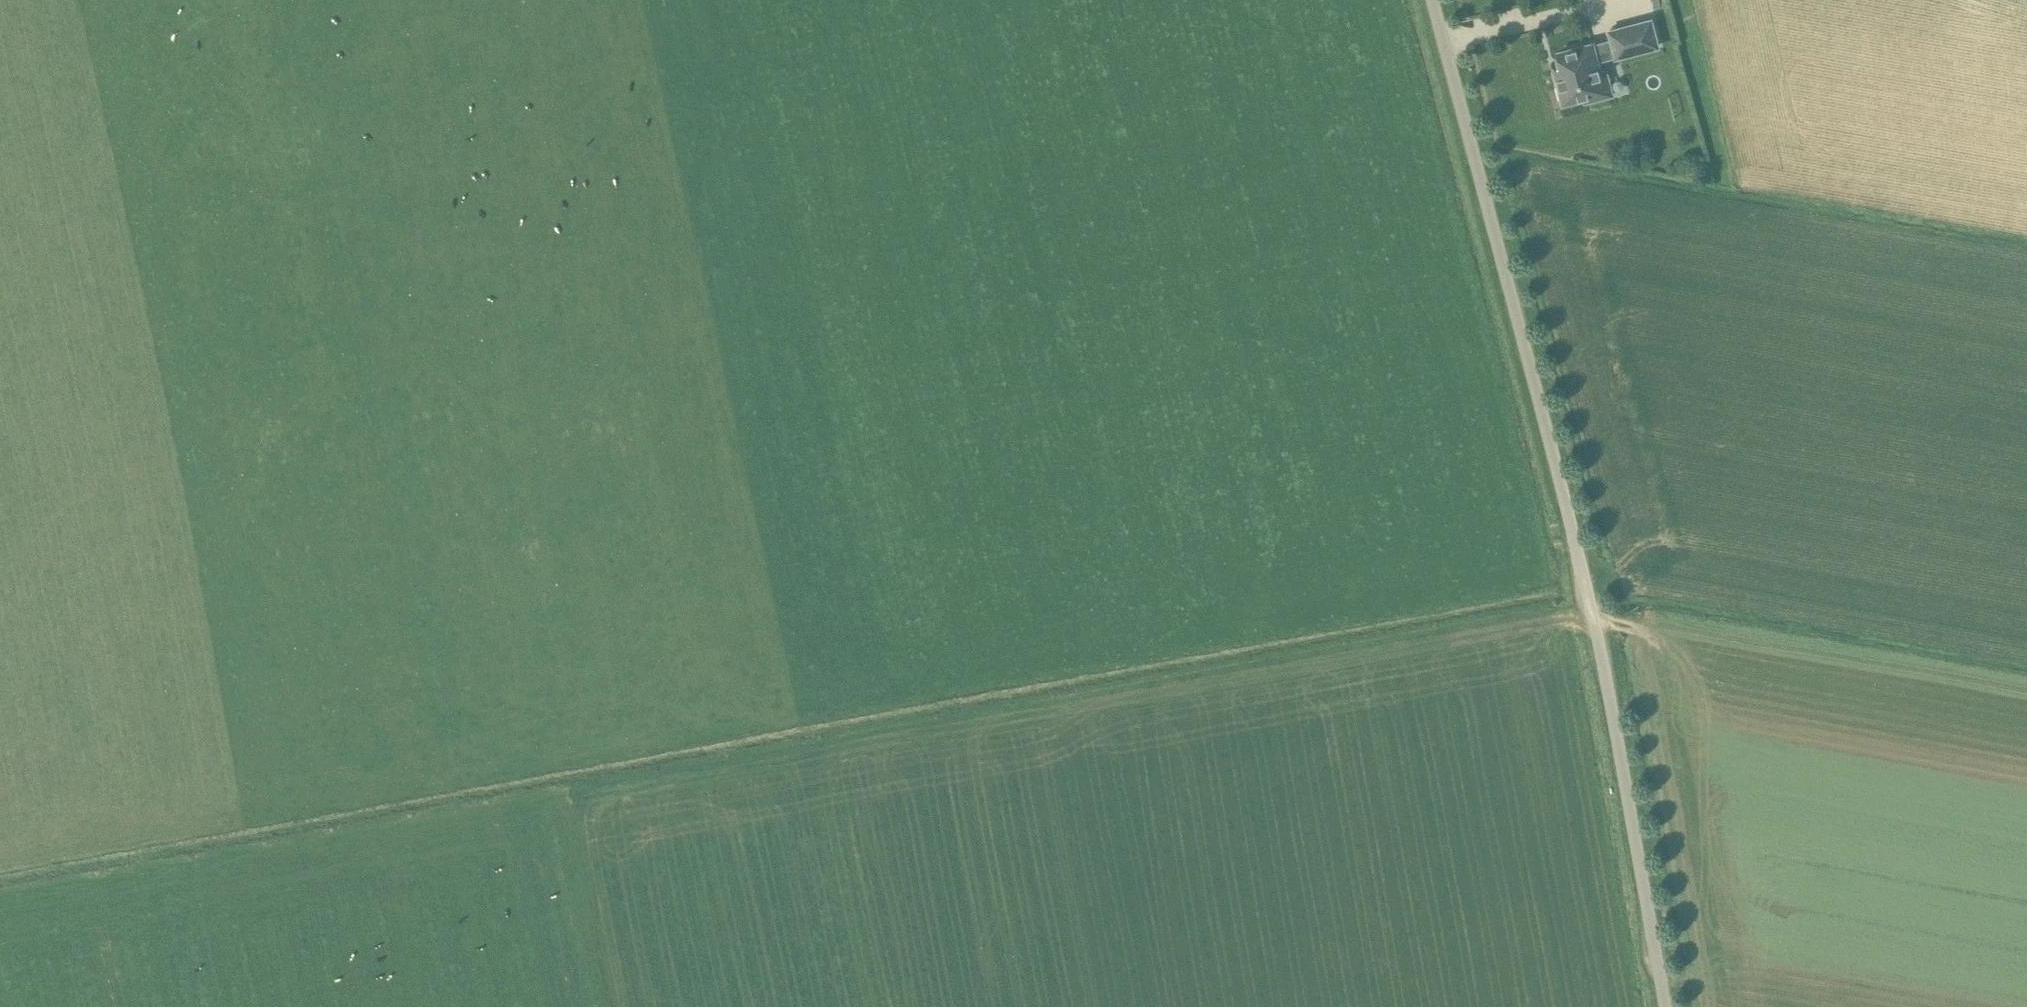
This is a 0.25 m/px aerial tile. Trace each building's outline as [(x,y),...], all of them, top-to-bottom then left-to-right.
[(1658,46),(1651,20),(1609,30),(1612,38),(1599,42),(1600,45),(1594,47),(1593,44),(1557,53),(1561,67),(1555,69),(1558,82),(1564,103),(1584,97),(1585,102),(1612,95),(1606,69),(1600,71),(1597,62),(1658,46)]
